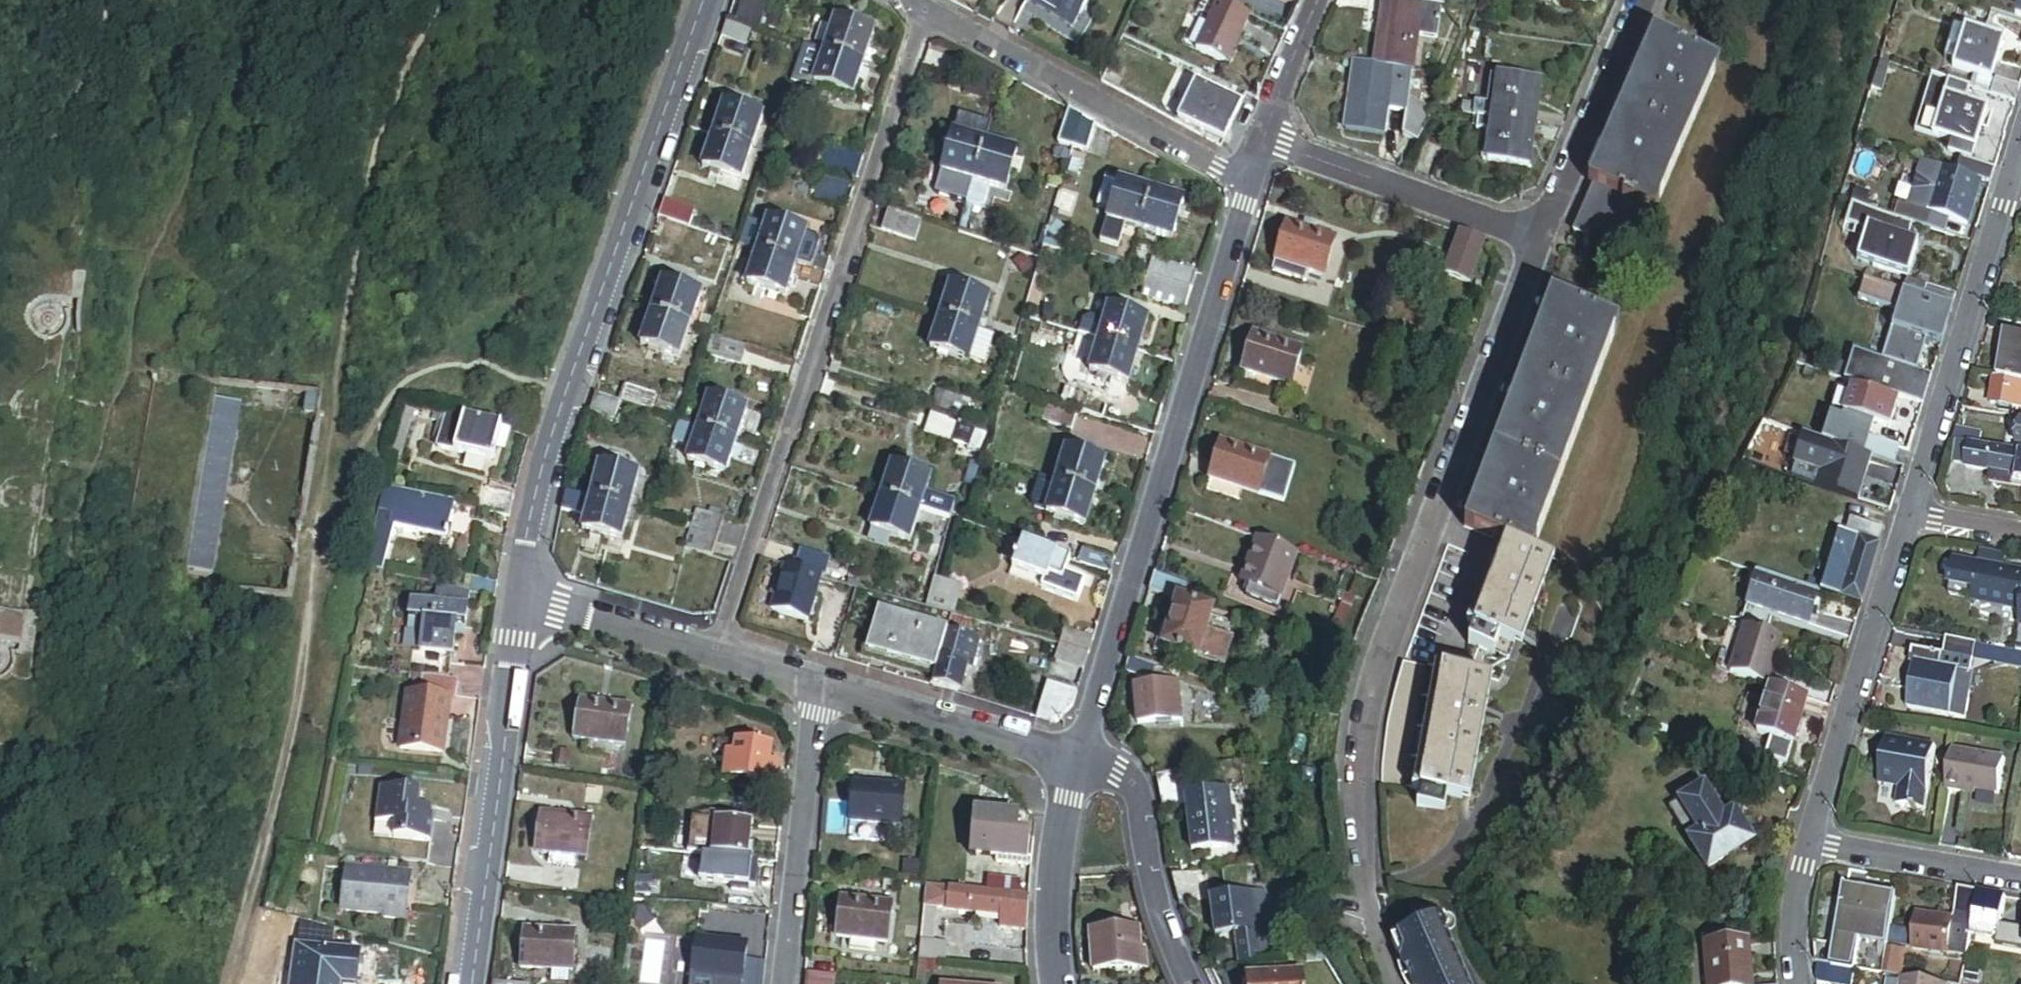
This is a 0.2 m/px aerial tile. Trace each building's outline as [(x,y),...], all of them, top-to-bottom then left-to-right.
[(744,0),(735,25),(758,33),(767,8),(744,0)] [(1079,33),(1099,0),(1025,0),(1079,33)] [(1410,68),(1415,31),(1435,34),(1438,5),(1404,0),(1386,0),(1381,32),(1375,31),(1371,63),(1410,68)] [(1375,31),(1381,32),(1386,0),(1379,0),(1375,31)] [(2012,15),(2020,18),(2020,0),(2017,0),(2012,15)] [(1233,68),(1257,18),(1225,2),(1201,53),(1233,68)] [(777,36),(780,26),(768,21),(764,31),(777,36)] [(825,54),(862,67),(873,35),(836,22),(825,54)] [(721,40),(744,48),(749,35),(725,27),(721,40)] [(1959,33),(1949,30),(1940,62),(1950,64),(1949,70),(1989,81),(2000,40),(1960,28),(1959,33)] [(1717,61),(1657,35),(1569,244),(1614,263),(1638,206),(1653,212),(1717,61)] [(814,86),(851,99),(862,67),(825,54),(814,86)] [(1353,97),(1346,97),(1342,128),(1382,133),(1386,104),(1403,107),(1405,107),(1406,93),(1410,68),(1371,63),(1358,61),(1353,97)] [(1358,61),(1351,61),(1346,97),(1353,97),(1358,61)] [(1889,66),(1879,63),(1871,89),(1880,93),(1889,66)] [(1491,94),(1493,77),(1485,76),(1483,93),(1491,94)] [(1460,101),(1459,113),(1474,115),(1530,122),(1535,82),(1493,77),(1491,94),(1483,93),(1482,103),(1460,101)] [(1975,82),(1971,91),(2013,104),(2018,88),(1992,81),(1991,87),(1975,82)] [(1962,88),(1940,82),(1926,135),(1946,140),(1944,150),(1969,157),(1982,106),(1959,99),(1962,88)] [(1244,110),(1201,89),(1183,124),(1227,145),(1244,110)] [(1432,106),(1406,93),(1405,107),(1403,107),(1399,131),(1414,139),(1432,106)] [(731,146),(750,153),(760,122),(722,110),(712,140),(731,146)] [(1059,146),(1072,153),(1082,120),(1069,113),(1059,146)] [(1525,163),(1530,122),(1474,115),(1472,127),(1480,128),(1477,157),(1525,163)] [(1072,153),(1086,159),(1095,128),(1082,120),(1072,153)] [(941,176),(974,186),(986,147),(953,137),(941,176)] [(702,172),(740,184),(750,153),(731,146),(712,140),(702,172)] [(820,169),(856,181),(864,157),(828,145),(820,169)] [(1013,173),(1021,176),(1024,165),(1016,163),(1018,156),(986,147),(974,186),(968,208),(983,212),(989,190),(1007,195),(1013,173)] [(1066,164),(1069,157),(1056,154),(1054,161),(1066,164)] [(1953,156),(1949,170),(1983,181),(1987,166),(1953,156)] [(1920,211),(1934,169),(1925,166),(1910,162),(1892,218),(1907,223),(1911,209),(1920,211)] [(1078,181),(1082,166),(1073,163),(1069,178),(1078,181)] [(1978,183),(1934,169),(1920,211),(1911,209),(1907,223),(1911,224),(1942,234),(1946,220),(1965,226),(1978,183)] [(1108,224),(1139,233),(1151,195),(1120,185),(1119,188),(1104,184),(1096,209),(1111,214),(1108,224)] [(1151,237),(1170,243),(1182,205),(1151,195),(1139,233),(1136,242),(1148,246),(1151,237)] [(758,221),(762,208),(751,204),(747,218),(758,221)] [(689,231),(694,216),(663,205),(658,220),(689,231)] [(1862,231),(1855,261),(1872,266),(1871,269),(1906,280),(1917,244),(1906,240),(1911,224),(1907,223),(1892,218),(1851,206),(1844,227),(1862,231)] [(915,243),(921,225),(887,213),(881,232),(915,243)] [(735,238),(737,224),(729,222),(726,236),(735,238)] [(757,254),(796,266),(805,237),(806,235),(767,223),(757,254)] [(1325,279),(1337,243),(1316,236),(1318,228),(1307,224),(1304,232),(1288,227),(1273,271),(1302,280),(1304,272),(1325,279)] [(1490,241),(1462,230),(1445,274),(1473,285),(1490,241)] [(738,247),(745,249),(749,238),(741,235),(738,247)] [(815,258),(819,245),(817,241),(805,237),(796,266),(801,269),(805,255),(815,258)] [(747,286),(785,299),(796,266),(757,254),(747,286)] [(801,269),(825,277),(830,263),(815,258),(805,255),(801,269)] [(1147,281),(1191,292),(1196,275),(1152,263),(1147,281)] [(71,332),(77,308),(88,309),(91,278),(77,277),(74,298),(45,295),(31,298),(24,308),(21,318),(22,328),(27,336),(36,342),(50,344),(65,343),(71,332)] [(1142,301),(1186,312),(1191,292),(1147,281),(1142,301)] [(1899,294),(1862,283),(1856,303),(1894,314),(1889,331),(1923,342),(1924,340),(1929,325),(1939,329),(1940,329),(1947,309),(1918,300),(1899,294)] [(1903,283),(1899,294),(1918,300),(1947,309),(1951,311),(1954,298),(1922,288),(1922,289),(1903,283)] [(941,322),(980,334),(991,298),(952,285),(941,322)] [(650,316),(689,330),(699,299),(684,294),(660,286),(650,316)] [(684,294),(699,299),(702,292),(686,286),(684,294)] [(1509,547),(1534,556),(1621,329),(1560,306),(1473,533),(1509,547)] [(1098,343),(1136,355),(1146,323),(1109,311),(1104,327),(1087,322),(1082,325),(1078,337),(1098,343)] [(641,344),(679,358),(689,330),(650,316),(641,344)] [(931,352),(983,369),(993,338),(980,334),(941,322),(931,352)] [(1929,325),(1924,340),(1934,344),(1940,329),(1939,329),(1929,325)] [(1923,342),(1889,331),(1878,363),(1913,374),(1923,342)] [(2011,334),(2006,363),(2002,362),(1999,378),(2020,382),(2020,336),(2011,334)] [(1242,374),(1291,390),(1304,352),(1254,336),(1242,374)] [(739,366),(745,351),(716,341),(711,356),(739,366)] [(1126,387),(1136,355),(1098,343),(1088,375),(1126,387)] [(1847,368),(1843,381),(1861,387),(1866,373),(1847,368)] [(1861,387),(1912,402),(1916,387),(1904,384),(1890,380),(1866,373),(1861,387)] [(1892,373),(1890,380),(1904,384),(1906,377),(1892,373)] [(1994,377),(1990,403),(1996,404),(2010,406),(2020,409),(2020,382),(1999,378),(1994,377)] [(1877,420),(1889,423),(1896,403),(1847,388),(1841,415),(1875,425),(1877,420)] [(619,405),(648,415),(653,400),(624,390),(619,405)] [(1365,406),(1379,410),(1384,394),(1371,390),(1365,406)] [(324,396),(310,393),(307,413),(321,416),(324,396)] [(994,414),(937,396),(930,417),(988,435),(994,414)] [(1072,396),(1067,411),(1080,415),(1085,400),(1072,396)] [(590,415),(613,423),(619,405),(596,397),(590,415)] [(214,575),(242,403),(217,398),(188,571),(214,575)] [(697,431),(736,444),(746,413),(707,401),(697,431)] [(1034,416),(1047,420),(1051,406),(1038,402),(1034,416)] [(397,450),(404,453),(419,408),(412,406),(397,450)] [(505,426),(433,406),(443,420),(439,419),(436,427),(443,429),(441,434),(448,436),(445,447),(443,453),(497,468),(501,453),(510,455),(505,426)] [(1046,422),(1075,431),(1080,415),(1067,411),(1051,406),(1047,420),(1046,422)] [(950,447),(952,439),(955,429),(930,420),(924,438),(950,447)] [(1887,429),(1889,423),(1877,420),(1875,425),(1887,429)] [(1957,426),(1952,441),(1960,443),(1970,445),(1978,446),(1981,432),(1957,426)] [(952,439),(968,445),(971,434),(955,429),(952,439)] [(726,477),(736,444),(697,431),(686,464),(694,467),(703,470),(726,477)] [(448,436),(441,434),(439,445),(445,447),(448,436)] [(968,455),(977,458),(984,436),(975,434),(968,455)] [(1863,455),(1803,436),(1789,480),(1858,501),(1872,458),(1863,455)] [(1867,438),(1863,455),(1872,458),(1893,464),(1898,448),(1867,438)] [(1970,445),(1960,443),(1957,465),(1967,467),(1970,445)] [(1209,481),(1282,506),(1294,470),(1221,445),(1209,481)] [(2019,453),(1978,446),(1970,445),(1967,467),(1991,471),(2014,475),(2019,453)] [(1055,486),(1093,498),(1103,466),(1065,454),(1055,486)] [(691,476),(700,479),(703,470),(694,467),(691,476)] [(624,477),(635,480),(637,472),(626,469),(624,477)] [(590,502),(630,513),(639,481),(635,480),(624,477),(598,470),(590,502)] [(955,508),(926,499),(931,482),(893,470),(883,502),(921,515),(949,524),(951,521),(954,511),(955,508)] [(1991,471),(1989,483),(2020,488),(2020,478),(2014,477),(2014,475),(1991,471)] [(1045,517),(1084,529),(1093,498),(1055,486),(1045,517)] [(399,527),(449,540),(459,504),(395,487),(394,492),(392,525),(399,527)] [(383,565),(389,567),(399,527),(392,525),(394,492),(383,489),(372,551),(383,556),(383,565)] [(581,535),(622,546),(630,513),(590,502),(581,535)] [(910,546),(921,515),(883,502),(873,533),(881,536),(877,546),(889,550),(892,540),(910,546)] [(961,524),(964,514),(954,511),(951,521),(961,524)] [(690,532),(717,540),(723,522),(696,514),(690,532)] [(1818,590),(1862,604),(1884,532),(1847,520),(1843,534),(1837,532),(1818,590)] [(1,529),(0,534),(0,555),(30,561),(35,536),(1,529)] [(684,551),(711,560),(717,540),(690,532),(684,551)] [(1014,543),(1008,541),(1000,563),(1012,567),(1006,583),(1078,609),(1088,584),(1063,575),(1069,559),(1015,540),(1014,543)] [(1254,600),(1279,609),(1298,555),(1262,543),(1246,588),(1257,591),(1254,600)] [(1471,647),(1513,663),(1552,563),(1534,556),(1509,547),(1471,647)] [(369,568),(381,574),(383,565),(383,556),(372,551),(369,568)] [(2020,606),(2020,572),(2001,569),(2004,555),(1983,552),(1981,566),(1979,565),(1977,578),(1974,596),(1974,598),(2020,606)] [(1109,580),(1114,563),(1085,553),(1080,569),(1109,580)] [(824,579),(829,563),(801,555),(796,571),(824,579)] [(389,567),(383,565),(381,574),(387,576),(389,567)] [(824,582),(786,571),(773,615),(811,626),(824,582)] [(1181,602),(1195,606),(1201,587),(1157,573),(1151,592),(1181,602)] [(1350,604),(1358,578),(1342,573),(1334,600),(1339,601),(1328,638),(1339,641),(1350,604)] [(1738,627),(1742,629),(1764,636),(1770,615),(1805,626),(1815,593),(1754,574),(1738,627)] [(1974,596),(1977,578),(1962,575),(1958,594),(1974,596)] [(926,611),(954,619),(962,590),(934,583),(926,611)] [(455,629),(464,631),(469,597),(436,588),(433,607),(409,604),(405,631),(421,634),(414,680),(447,684),(453,639),(455,629)] [(847,605),(854,606),(857,591),(850,589),(847,605)] [(1233,668),(1241,641),(1212,632),(1218,613),(1195,606),(1181,602),(1167,649),(1233,668)] [(28,613),(23,639),(0,634),(0,680),(12,674),(16,662),(36,663),(44,616),(28,613)] [(870,654),(938,674),(949,636),(881,616),(870,654)] [(1738,627),(1729,625),(1714,672),(1728,676),(1742,629),(1738,627)] [(463,640),(464,631),(455,629),(453,639),(463,640)] [(1742,629),(1728,676),(1766,688),(1781,641),(1764,636),(1742,629)] [(1058,648),(1088,657),(1092,641),(1062,632),(1058,648)] [(949,636),(938,674),(934,689),(959,696),(967,670),(972,672),(980,644),(949,636)] [(1910,708),(1965,718),(1976,660),(1978,644),(1947,639),(1944,655),(1913,650),(1910,664),(1917,666),(1910,708)] [(1978,644),(1976,660),(2020,668),(2020,652),(1978,644)] [(1049,677),(1079,686),(1084,668),(1088,657),(1058,648),(1049,677)] [(1127,673),(1154,681),(1158,667),(1131,659),(1127,673)] [(1454,801),(1469,803),(1489,683),(1410,670),(1399,704),(1394,724),(1392,743),(1389,790),(1427,796),(1424,811),(1452,816),(1454,801)] [(1138,726),(1183,722),(1179,685),(1135,689),(1138,726)] [(1770,689),(1766,703),(1758,700),(1749,730),(1757,732),(1752,747),(1766,751),(1764,757),(1786,765),(1807,700),(1770,689)] [(398,752),(441,758),(449,702),(407,696),(398,752)] [(575,743),(624,751),(630,713),(581,705),(575,743)] [(1915,744),(1886,739),(1879,787),(1899,790),(1897,807),(1924,811),(1934,749),(1915,746),(1915,744)] [(779,768),(769,767),(771,750),(712,742),(711,750),(717,751),(716,755),(727,756),(726,766),(728,766),(727,772),(733,772),(732,780),(777,786),(779,768)] [(1953,752),(1947,791),(1965,793),(1965,789),(1999,795),(2004,760),(1953,752)] [(1187,805),(1191,804),(1186,772),(1153,777),(1158,787),(1161,797),(1163,809),(1187,805)] [(1320,792),(1322,779),(1310,777),(1308,790),(1320,792)] [(851,826),(901,831),(905,793),(855,787),(851,826)] [(431,810),(417,808),(419,794),(380,788),(375,824),(395,827),(393,841),(429,846),(433,820),(429,819),(431,810)] [(1708,789),(1684,803),(1701,833),(1690,840),(1709,872),(1728,861),(1724,854),(1752,838),(1738,813),(1726,820),(1708,789)] [(1234,839),(1232,822),(1235,822),(1231,793),(1190,798),(1191,804),(1187,805),(1193,851),(1229,847),(1228,840),(1234,839)] [(1701,833),(1684,803),(1672,810),(1690,840),(1701,833)] [(640,832),(651,834),(653,816),(642,815),(640,832)] [(974,835),(1016,840),(1018,821),(976,817),(974,835)] [(536,856),(585,862),(591,825),(541,818),(536,856)] [(711,860),(745,864),(749,830),(715,826),(711,860)] [(999,859),(1032,862),(1033,850),(1034,842),(1016,840),(974,835),(972,856),(999,859)] [(1756,845),(1752,838),(1724,854),(1728,861),(1756,845)] [(999,866),(1031,869),(1032,862),(999,859),(999,866)] [(755,891),(758,865),(745,864),(711,860),(705,860),(702,885),(735,889),(735,894),(749,896),(750,890),(755,891)] [(404,925),(410,881),(396,879),(398,868),(390,867),(388,878),(346,873),(341,911),(384,917),(384,922),(404,925)] [(917,884),(919,870),(906,869),(905,883),(917,884)] [(1181,900),(1212,899),(1210,873),(1175,874),(1181,900)] [(1019,898),(1021,885),(988,882),(987,895),(989,895),(1019,898)] [(884,893),(894,894),(895,885),(885,884),(884,893)] [(987,895),(924,888),(917,963),(944,966),(946,947),(933,946),(936,912),(1001,918),(1000,930),(1025,933),(1028,899),(1019,898),(989,895),(987,895)] [(1888,938),(1895,897),(1846,889),(1835,948),(1815,944),(1815,966),(1817,966),(1852,972),(1883,976),(1885,962),(1858,958),(1861,935),(1888,938)] [(1976,892),(1959,889),(1953,922),(1915,916),(1910,951),(1965,959),(1976,892)] [(1251,933),(1266,932),(1264,895),(1212,899),(1214,936),(1233,934),(1234,945),(1252,944),(1251,933)] [(727,911),(752,914),(753,903),(728,900),(727,911)] [(838,941),(888,948),(892,909),(842,903),(838,941)] [(1442,918),(1435,921),(1442,936),(1446,927),(1442,918)] [(1435,921),(1420,927),(1410,932),(1385,944),(1392,959),(1396,968),(1404,965),(1410,978),(1413,983),(1464,983),(1442,936),(1435,921)] [(1407,926),(1410,932),(1420,927),(1417,922),(1407,926)] [(356,962),(322,953),(328,931),(307,925),(301,952),(295,950),(286,983),(350,983),(356,962)] [(520,971),(571,976),(575,939),(524,934),(520,971)] [(1132,963),(1138,963),(1137,934),(1094,935),(1095,971),(1133,970),(1132,963)] [(1743,943),(1701,944),(1702,983),(1744,983),(1743,943)] [(746,950),(695,945),(691,982),(692,982),(692,983),(743,983),(746,950)] [(1392,959),(1390,960),(1401,983),(1413,983),(1410,978),(1404,965),(1396,968),(1392,959)] [(1945,983),(1961,983),(1964,962),(1956,961),(1954,970),(1948,969),(1945,983)] [(1852,972),(1817,966),(1815,981),(1816,983),(1851,983),(1852,972)] [(1244,982),(1244,983),(1301,983),(1300,975),(1244,982)]
